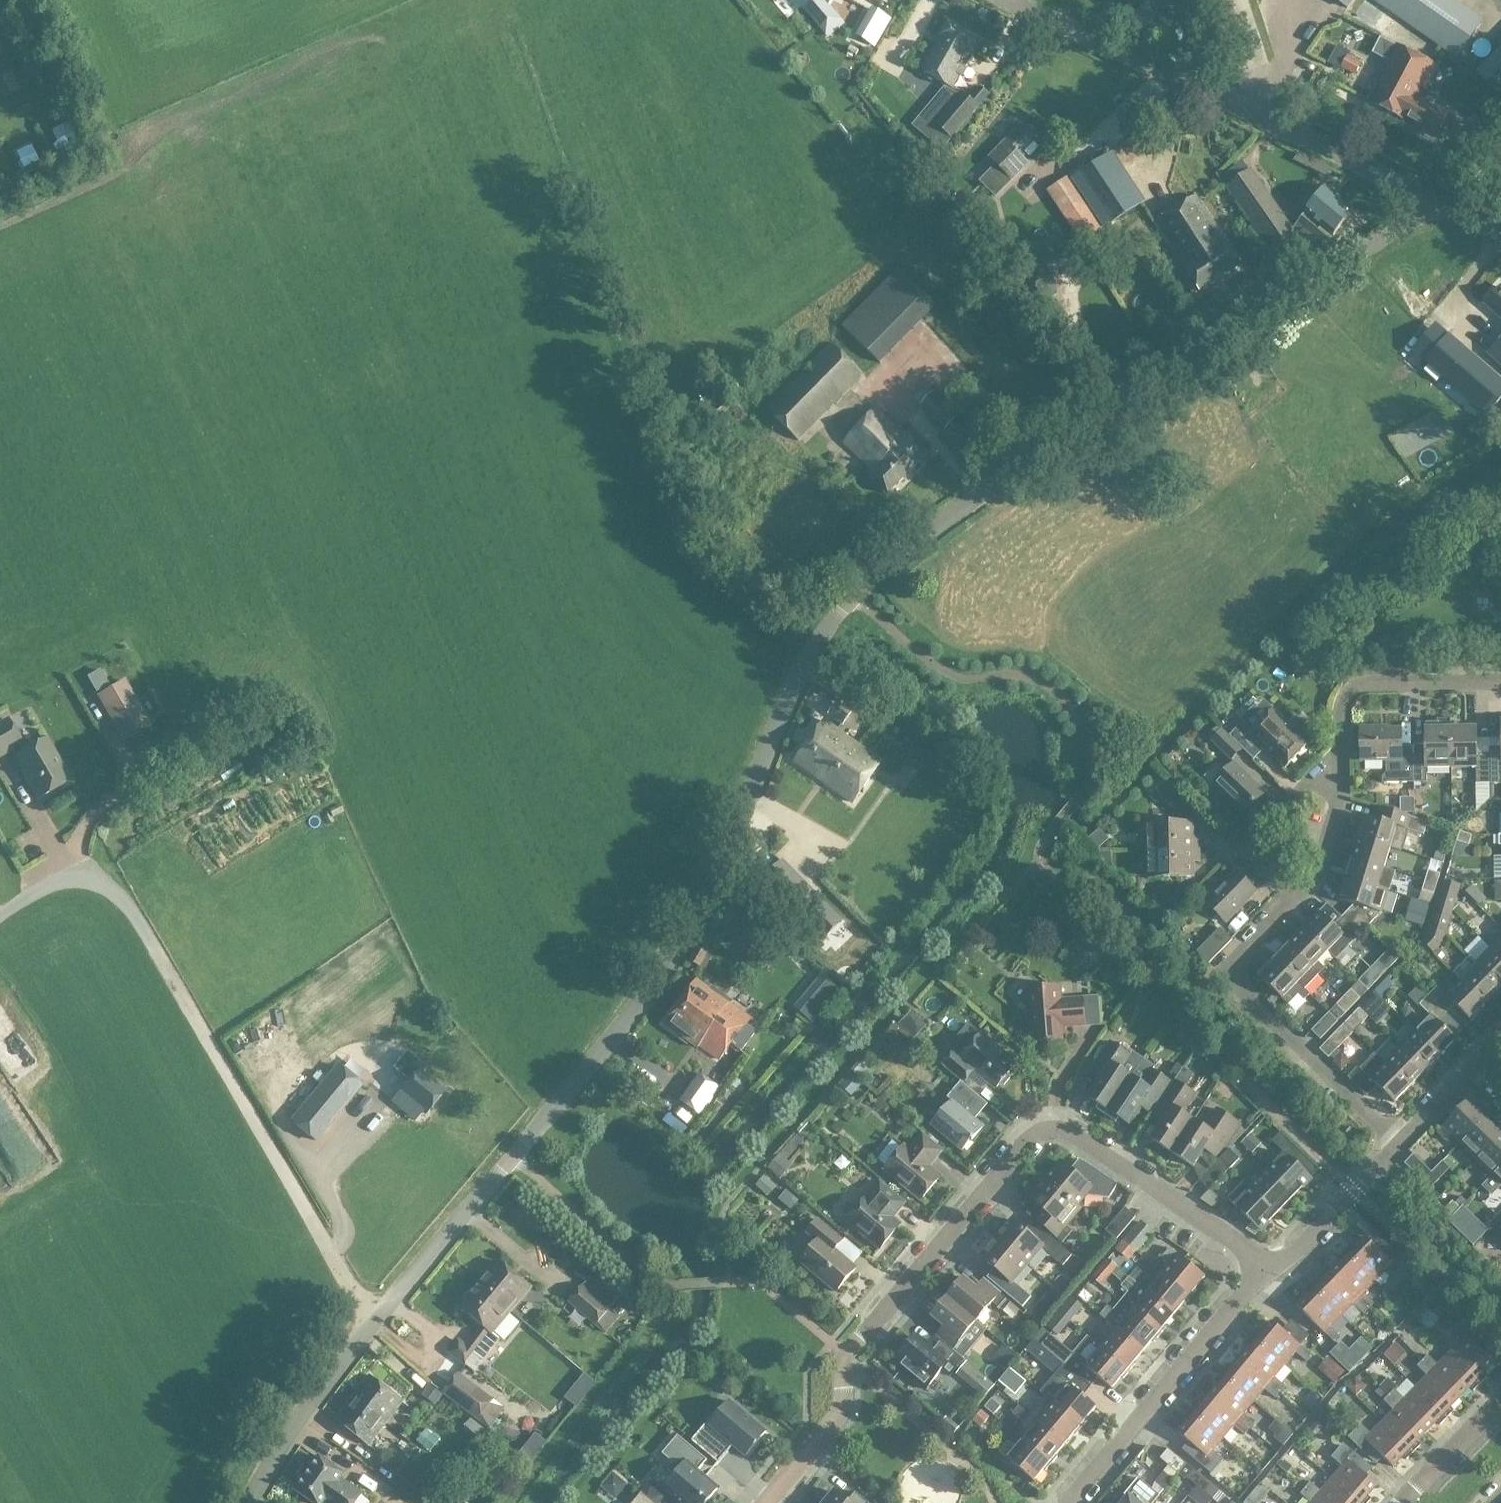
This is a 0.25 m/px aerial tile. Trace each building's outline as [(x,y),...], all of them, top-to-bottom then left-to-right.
[(834,0),(813,0),(804,7),(830,38),(845,25),(830,7),(834,0)] [(1161,10),(1175,5),(1174,0),(1158,0),(1161,10)] [(1457,57),(1483,20),(1454,0),(1376,0),(1457,57)] [(875,46),(891,18),(873,7),(857,35),(875,46)] [(921,70),(942,82),(969,33),(948,21),(921,70)] [(969,33),(942,82),(953,88),(980,39),(969,33)] [(1342,67),(1355,75),(1362,64),(1348,56),(1350,52),(1339,46),(1327,67),(1338,74),(1342,67)] [(1437,97),(1424,90),(1436,67),(1395,46),(1367,100),(1408,121),(1409,119),(1438,134),(1448,114),(1433,106),(1437,97)] [(1500,97),(1500,50),(1477,74),(1500,97)] [(1115,92),(1125,104),(1133,97),(1124,85),(1115,92)] [(982,103),(989,94),(980,87),(973,96),(982,103)] [(942,151),(978,106),(960,92),(936,121),(927,114),(915,129),(942,151)] [(72,114),(54,123),(62,139),(81,130),(72,114)] [(1031,141),(1016,128),(985,162),(1010,184),(1025,167),(1016,159),(1031,141)] [(1111,155),(1075,178),(1107,227),(1143,203),(1111,155)] [(1272,253),(1299,236),(1293,231),(1253,170),(1228,187),(1272,253)] [(1102,229),(1068,177),(1047,191),(1081,243),(1102,229)] [(1306,214),(1293,231),(1299,236),(1317,251),(1331,234),(1333,236),(1354,211),(1326,188),(1305,213),(1306,214)] [(1242,266),(1197,196),(1156,222),(1201,292),(1242,266)] [(937,306),(898,268),(841,326),(880,364),(937,306)] [(1041,306),(1058,295),(1055,274),(1036,274),(1027,292),(1041,306)] [(1485,305),(1500,319),(1500,287),(1485,305)] [(1488,416),(1500,402),(1500,381),(1435,323),(1411,349),(1488,416)] [(1491,354),(1500,363),(1500,342),(1491,354)] [(799,440),(864,375),(831,344),(811,364),(816,369),(807,378),(801,373),(766,408),(799,440)] [(904,384),(910,393),(926,382),(920,373),(904,384)] [(934,391),(920,405),(945,430),(959,416),(934,391)] [(929,454),(911,436),(907,440),(877,410),(844,443),(872,470),(867,475),(888,496),(929,454)] [(1277,655),(1281,666),(1296,661),(1293,650),(1277,655)] [(109,683),(101,669),(90,676),(98,690),(109,683)] [(107,708),(123,736),(147,722),(124,681),(103,693),(110,706),(107,708)] [(843,725),(851,714),(836,703),(828,715),(843,725)] [(1273,710),(1249,734),(1234,720),(1225,730),(1231,736),(1230,737),(1243,749),(1254,760),(1264,749),(1284,768),(1308,744),(1273,710)] [(7,719),(0,723),(0,755),(11,749),(15,756),(14,756),(38,798),(70,779),(46,738),(24,750),(20,744),(21,743),(7,719)] [(1426,755),(1413,756),(1413,782),(1426,782),(1426,769),(1451,768),(1451,729),(1451,719),(1450,719),(1450,720),(1438,720),(1438,722),(1425,722),(1426,755)] [(795,762),(853,803),(882,762),(824,721),(795,762)] [(1243,749),(1230,737),(1219,727),(1208,738),(1232,761),(1243,749)] [(1361,761),(1381,760),(1381,771),(1377,775),(1378,782),(1413,782),(1413,756),(1401,756),(1401,730),(1378,730),(1378,728),(1361,729),(1361,761)] [(1476,729),(1451,729),(1451,768),(1476,768),(1476,783),(1488,783),(1488,754),(1476,754),(1476,729)] [(1488,754),(1488,783),(1500,783),(1500,754),(1488,754)] [(1214,784),(1245,814),(1265,793),(1234,763),(1214,784)] [(1173,773),(1165,781),(1173,789),(1179,784),(1179,778),(1173,773)] [(1185,801),(1165,781),(1155,791),(1175,811),(1185,801)] [(1363,815),(1356,837),(1390,848),(1400,851),(1407,829),(1422,834),(1426,822),(1380,808),(1377,820),(1363,815)] [(1148,852),(1198,850),(1198,840),(1192,840),(1192,824),(1148,824),(1148,852)] [(1471,835),(1460,831),(1457,841),(1468,845),(1471,835)] [(1383,869),(1390,848),(1356,837),(1349,858),(1383,869)] [(1198,850),(1148,852),(1148,877),(1192,877),(1192,861),(1198,861),(1198,850)] [(1349,858),(1342,879),(1376,889),(1376,888),(1383,869),(1349,858)] [(1425,882),(1437,886),(1441,875),(1428,871),(1425,882)] [(1255,892),(1234,873),(1205,903),(1225,923),(1255,892)] [(797,876),(778,894),(797,914),(800,912),(807,919),(805,921),(822,938),(840,921),(823,903),(821,906),(813,897),(815,895),(797,876)] [(1376,889),(1342,879),(1336,900),(1352,905),(1341,917),(1359,935),(1379,914),(1387,892),(1376,888),(1376,889)] [(1449,908),(1453,912),(1461,886),(1445,881),(1437,905),(1449,908)] [(1425,882),(1419,901),(1432,905),(1437,886),(1425,882)] [(1487,899),(1479,891),(1473,885),(1466,892),(1479,906),(1487,899)] [(1432,905),(1419,901),(1412,899),(1405,921),(1424,926),(1430,905),(1432,905)] [(1336,960),(1359,935),(1341,917),(1328,904),(1319,914),(1317,912),(1302,927),(1327,952),(1336,960)] [(1437,905),(1430,927),(1442,932),(1446,935),(1453,912),(1449,908),(1437,905)] [(724,935),(752,954),(767,933),(739,913),(724,935)] [(1327,952),(1302,927),(1287,944),(1319,975),(1325,969),(1318,962),(1327,952)] [(1444,943),(1446,935),(1442,932),(1430,927),(1427,938),(1423,943),(1443,959),(1445,956),(1438,950),(1444,943)] [(1232,940),(1220,928),(1197,951),(1209,963),(1232,940)] [(1490,948),(1500,959),(1500,936),(1490,948)] [(1287,944),(1272,959),(1305,990),(1319,975),(1287,944)] [(1490,948),(1475,963),(1500,988),(1500,987),(1500,959),(1490,948)] [(1500,988),(1475,963),(1469,958),(1454,974),(1459,979),(1485,1004),(1489,1000),(1492,1002),(1500,993),(1498,990),(1500,988)] [(1272,959),(1257,975),(1288,1006),(1299,995),(1305,1000),(1309,995),(1305,990),(1272,959)] [(1359,981),(1369,990),(1387,971),(1377,962),(1359,981)] [(781,991),(796,1002),(807,988),(792,977),(781,991)] [(1437,987),(1429,996),(1446,1013),(1454,1005),(1469,1020),(1485,1004),(1459,979),(1445,994),(1437,987)] [(732,1002),(722,994),(710,986),(708,989),(697,980),(665,1025),(697,1048),(699,1045),(720,1060),(730,1045),(740,1052),(754,1033),(744,1026),(750,1018),(731,1004),(732,1002)] [(1343,998),(1352,1006),(1367,991),(1358,982),(1343,998)] [(1027,990),(1028,996),(1022,1003),(1029,1009),(1031,1042),(1064,1039),(1063,1027),(1085,1025),(1083,999),(1061,1001),(1060,987),(1027,990)] [(1430,1015),(1424,1021),(1416,1014),(1407,1023),(1414,1031),(1440,1055),(1455,1040),(1454,1039),(1462,1030),(1446,1014),(1446,1013),(1429,996),(1420,1005),(1430,1015)] [(810,998),(799,1011),(815,1024),(825,1012),(810,998)] [(1343,998),(1328,1013),(1337,1022),(1352,1006),(1343,998)] [(1366,1000),(1359,1007),(1368,1017),(1375,1009),(1366,1000)] [(1312,1029),(1331,1009),(1322,1001),(1304,1022),(1312,1029)] [(1368,1017),(1359,1007),(1344,1023),(1353,1032),(1368,1017)] [(1337,1022),(1328,1013),(1311,1031),(1320,1040),(1337,1022)] [(1327,1059),(1353,1032),(1344,1023),(1319,1050),(1327,1059)] [(1010,1078),(1008,1073),(1016,1064),(968,1024),(958,1035),(970,1047),(961,1057),(954,1051),(942,1065),(962,1082),(973,1069),(996,1088),(999,1085),(1004,1086),(1010,1078)] [(1424,1071),(1440,1055),(1414,1031),(1399,1047),(1424,1071)] [(1196,1037),(1186,1047),(1193,1052),(1202,1042),(1196,1037)] [(357,1069),(370,1079),(394,1049),(382,1039),(357,1069)] [(1424,1071),(1399,1047),(1391,1039),(1376,1054),(1410,1086),(1424,1071)] [(1096,1109),(1106,1116),(1143,1060),(1133,1053),(1131,1056),(1110,1043),(1095,1066),(1105,1073),(1088,1098),(1099,1105),(1096,1109)] [(1394,1102),(1410,1086),(1376,1054),(1361,1069),(1357,1065),(1346,1076),(1366,1096),(1377,1085),(1394,1102)] [(1333,1062),(1340,1069),(1347,1062),(1340,1055),(1333,1062)] [(1143,1060),(1106,1116),(1116,1122),(1119,1118),(1129,1125),(1146,1100),(1156,1107),(1171,1084),(1151,1070),(1153,1067),(1143,1060)] [(1082,1063),(1073,1080),(1081,1084),(1090,1067),(1082,1063)] [(337,1066),(291,1122),(314,1141),(360,1085),(337,1066)] [(444,1092),(418,1070),(399,1093),(404,1097),(402,1100),(410,1106),(413,1103),(425,1114),(444,1092)] [(679,1101),(701,1115),(720,1088),(698,1073),(679,1101)] [(948,1135),(947,1137),(962,1151),(971,1140),(972,1142),(984,1127),(972,1117),(985,1102),(961,1081),(947,1097),(951,1101),(941,1112),(944,1115),(936,1125),(948,1135)] [(1172,1153),(1193,1121),(1182,1114),(1195,1095),(1175,1082),(1158,1108),(1168,1115),(1152,1140),(1172,1153)] [(1450,1136),(1459,1145),(1483,1119),(1466,1103),(1437,1133),(1445,1141),(1450,1136)] [(1205,1129),(1193,1121),(1172,1153),(1193,1167),(1209,1142),(1222,1151),(1240,1125),(1217,1110),(1205,1129)] [(1459,1145),(1475,1161),(1500,1135),(1483,1119),(1459,1145)] [(1268,1172),(1292,1195),(1301,1187),(1302,1188),(1311,1179),(1303,1172),(1311,1163),(1280,1133),(1272,1142),(1284,1154),(1268,1172)] [(1491,1177),(1500,1167),(1500,1137),(1500,1135),(1475,1161),(1491,1177)] [(921,1200),(941,1177),(928,1166),(941,1151),(923,1136),(910,1151),(904,1146),(884,1169),(921,1200)] [(1229,1150),(1220,1159),(1230,1168),(1239,1160),(1229,1150)] [(1404,1163),(1423,1181),(1431,1173),(1413,1155),(1404,1163)] [(1230,1168),(1220,1159),(1199,1180),(1209,1190),(1230,1168)] [(1061,1163),(1046,1181),(1076,1206),(1085,1196),(1109,1199),(1118,1184),(1083,1161),(1073,1173),(1061,1163)] [(1491,1177),(1500,1186),(1500,1167),(1491,1177)] [(1292,1195),(1268,1172),(1251,1189),(1276,1212),(1292,1195)] [(1438,1179),(1431,1173),(1423,1181),(1430,1188),(1438,1179)] [(766,1191),(774,1182),(765,1174),(757,1183),(766,1191)] [(1080,1209),(1076,1206),(1046,1181),(1043,1184),(1039,1183),(1034,1189),(1036,1193),(1030,1199),(1044,1211),(1036,1220),(1062,1242),(1071,1232),(1065,1226),(1080,1209)] [(1244,1182),(1227,1199),(1260,1231),(1269,1222),(1268,1221),(1276,1212),(1251,1189),(1244,1182)] [(880,1249),(900,1225),(892,1218),(904,1203),(880,1183),(868,1198),(867,1197),(847,1221),(880,1249)] [(799,1200),(786,1190),(779,1199),(791,1209),(799,1200)] [(1451,1217),(1460,1208),(1452,1201),(1444,1210),(1451,1217)] [(1488,1232),(1462,1207),(1447,1223),(1473,1247),(1488,1232)] [(1116,1240),(1136,1217),(1125,1208),(1106,1232),(1116,1240)] [(800,1262),(836,1292),(856,1268),(834,1250),(842,1240),(818,1220),(807,1233),(817,1242),(800,1262)] [(1012,1221),(997,1239),(1027,1265),(1042,1248),(1063,1266),(1072,1255),(1043,1231),(1035,1240),(1012,1221)] [(1123,1242),(1136,1252),(1137,1253),(1154,1233),(1140,1222),(1123,1242)] [(1351,1245),(1344,1252),(1375,1282),(1387,1270),(1397,1280),(1407,1269),(1397,1259),(1392,1264),(1365,1237),(1355,1248),(1351,1245)] [(1027,1265),(997,1239),(981,1257),(1004,1277),(997,1286),(1022,1308),(1031,1297),(1013,1281),(1027,1265)] [(1136,1252),(1123,1242),(1116,1250),(1129,1261),(1136,1252)] [(1161,1273),(1191,1298),(1197,1291),(1195,1289),(1205,1278),(1170,1248),(1162,1258),(1167,1266),(1161,1273)] [(1375,1282),(1344,1252),(1337,1259),(1341,1262),(1331,1272),(1369,1309),(1374,1304),(1363,1294),(1375,1282)] [(500,1338),(495,1334),(532,1290),(501,1264),(494,1272),(490,1272),(469,1297),(469,1302),(462,1310),(472,1317),(470,1320),(480,1329),(467,1345),(459,1339),(447,1354),(466,1367),(467,1366),(475,1372),(500,1338)] [(1318,1279),(1311,1286),(1342,1316),(1353,1305),(1370,1321),(1375,1315),(1369,1309),(1331,1272),(1321,1282),(1318,1279)] [(1185,1305),(1191,1298),(1161,1273),(1155,1280),(1147,1276),(1139,1285),(1174,1315),(1183,1304),(1185,1305)] [(1164,1326),(1174,1315),(1139,1285),(1129,1277),(1121,1287),(1131,1295),(1136,1303),(1130,1310),(1160,1335),(1166,1328),(1164,1326)] [(964,1278),(948,1297),(976,1321),(992,1302),(1003,1312),(1011,1303),(989,1285),(982,1293),(964,1278)] [(597,1325),(610,1310),(582,1286),(569,1301),(597,1325)] [(1059,1286),(1040,1313),(1053,1323),(1073,1296),(1059,1286)] [(1342,1316),(1311,1286),(1304,1293),(1307,1296),(1297,1307),(1335,1344),(1340,1338),(1330,1328),(1342,1316)] [(976,1321),(948,1297),(932,1316),(950,1332),(942,1341),(962,1358),(970,1348),(961,1340),(976,1321)] [(1100,1315),(1108,1322),(1143,1352),(1152,1341),(1154,1342),(1160,1335),(1130,1310),(1124,1317),(1116,1313),(1108,1306),(1100,1315)] [(610,1310),(597,1325),(606,1333),(619,1317),(610,1310)] [(1461,1342),(1450,1354),(1481,1384),(1487,1377),(1484,1374),(1494,1363),(1467,1336),(1474,1329),(1464,1319),(1461,1322),(1451,1333),(1461,1342)] [(1134,1362),(1143,1352),(1108,1322),(1092,1340),(1129,1371),(1135,1364),(1134,1362)] [(1258,1330),(1252,1337),(1285,1365),(1295,1353),(1306,1362),(1311,1356),(1300,1347),(1300,1346),(1271,1322),(1262,1333),(1258,1330)] [(1043,1328),(1034,1339),(1042,1346),(1063,1364),(1072,1354),(1043,1328)] [(1014,1361),(1021,1351),(999,1334),(991,1343),(1014,1361)] [(1285,1365),(1252,1337),(1245,1345),(1249,1348),(1240,1359),(1280,1393),(1285,1387),(1274,1378),(1285,1365)] [(963,1361),(941,1343),(932,1354),(914,1338),(893,1362),(926,1390),(942,1370),(950,1376),(963,1361)] [(1042,1346),(1034,1339),(1028,1346),(1036,1353),(1042,1346)] [(1123,1378),(1129,1371),(1092,1340),(1077,1358),(1099,1378),(1111,1389),(1121,1377),(1123,1378)] [(1353,1351),(1349,1351),(1341,1343),(1329,1355),(1349,1373),(1362,1360),(1353,1351)] [(1473,1391),(1481,1384),(1450,1354),(1438,1366),(1428,1356),(1423,1361),(1460,1398),(1470,1388),(1473,1391)] [(1227,1366),(1221,1374),(1254,1402),(1264,1389),(1275,1398),(1280,1393),(1240,1359),(1231,1370),(1227,1366)] [(976,1370),(965,1361),(958,1369),(969,1379),(976,1370)] [(1450,1408),(1460,1398),(1423,1361),(1417,1367),(1427,1377),(1416,1388),(1447,1418),(1454,1411),(1450,1408)] [(1052,1402),(1082,1427),(1088,1420),(1086,1418),(1096,1407),(1083,1396),(1074,1388),(1082,1379),(1064,1364),(1053,1376),(1058,1381),(1053,1387),(1058,1395),(1052,1402)] [(1254,1402),(1221,1374),(1214,1382),(1218,1385),(1209,1396),(1250,1430),(1254,1424),(1243,1415),(1254,1402)] [(403,1401),(370,1376),(336,1420),(369,1446),(403,1401)] [(446,1395),(481,1421),(490,1428),(505,1409),(502,1406),(499,1410),(493,1405),(495,1402),(461,1376),(446,1395)] [(1380,1387),(1383,1389),(1390,1396),(1395,1391),(1397,1389),(1388,1379),(1380,1387)] [(1394,1411),(1383,1422),(1413,1453),(1420,1446),(1417,1442),(1427,1432),(1390,1396),(1383,1389),(1382,1389),(1380,1388),(1375,1393),(1394,1411)] [(1390,1396),(1427,1432),(1436,1422),(1440,1426),(1447,1418),(1416,1388),(1404,1400),(1395,1391),(1390,1396)] [(1196,1403),(1190,1411),(1223,1439),(1233,1426),(1245,1436),(1250,1430),(1209,1396),(1200,1406),(1196,1403)] [(974,1398),(967,1411),(977,1417),(985,1405),(974,1398)] [(984,1407),(993,1414),(1001,1406),(992,1398),(984,1407)] [(937,1411),(950,1420),(958,1407),(946,1399),(937,1411)] [(745,1456),(765,1432),(729,1402),(715,1419),(712,1416),(691,1441),(718,1463),(733,1446),(745,1456)] [(1076,1434),(1082,1427),(1052,1402),(1047,1409),(1038,1405),(1030,1414),(1065,1444),(1074,1433),(1076,1434)] [(1223,1439),(1190,1411),(1183,1418),(1187,1421),(1178,1433),(1207,1457),(1202,1463),(1213,1472),(1223,1460),(1212,1451),(1223,1439)] [(1056,1455),(1065,1444),(1030,1414),(1022,1424),(1027,1432),(1021,1439),(1051,1464),(1057,1457),(1056,1455)] [(1406,1460),(1413,1453),(1383,1422),(1372,1434),(1361,1424),(1348,1438),(1358,1448),(1366,1441),(1392,1467),(1403,1457),(1406,1460)] [(1293,1434),(1283,1426),(1276,1435),(1274,1437),(1284,1446),(1293,1434)] [(679,1502),(706,1502),(718,1489),(697,1472),(707,1460),(677,1435),(662,1454),(672,1462),(666,1469),(675,1477),(666,1488),(681,1501),(679,1502)] [(1045,1471),(1051,1464),(1021,1439),(1016,1446),(1007,1442),(999,1452),(1033,1481),(1043,1470),(1045,1471)] [(1360,1502),(1368,1502),(1371,1500),(1367,1496),(1377,1485),(1348,1461),(1354,1453),(1343,1443),(1331,1458),(1342,1467),(1332,1479),(1360,1502)] [(1186,1464),(1168,1449),(1160,1459),(1169,1466),(1156,1482),(1165,1490),(1186,1464)] [(297,1490),(315,1502),(323,1502),(324,1502),(369,1502),(370,1502),(361,1496),(362,1494),(340,1478),(343,1474),(320,1458),(310,1471),(312,1473),(308,1478),(306,1477),(297,1490)] [(1186,1478),(1196,1486),(1203,1478),(1193,1470),(1186,1478)] [(1203,1478),(1196,1486),(1213,1500),(1219,1492),(1203,1478)] [(1323,1502),(1360,1502),(1332,1479),(1321,1491),(1311,1483),(1306,1489),(1323,1502)] [(411,1490),(428,1496),(431,1486),(415,1481),(411,1490)] [(1306,1489),(1298,1482),(1292,1489),(1310,1502),(1323,1502),(1306,1489)] [(856,1492),(847,1502),(835,1492),(826,1502),(868,1502),(856,1492)] [(1134,1492),(1125,1502),(1147,1502),(1134,1492)] [(641,1493),(633,1502),(653,1502),(641,1493)]
